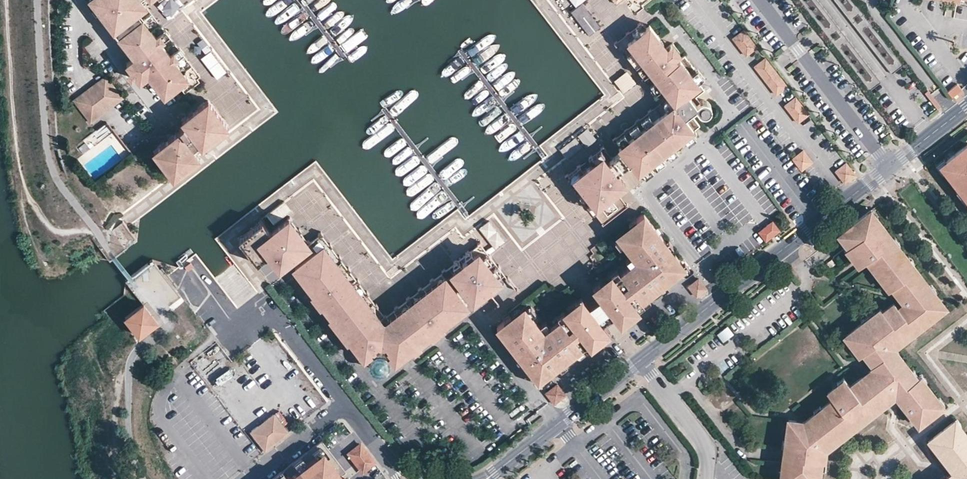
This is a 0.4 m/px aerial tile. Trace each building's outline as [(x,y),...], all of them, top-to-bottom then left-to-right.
[(94,3),(96,6),(92,10),(96,16),(101,13),(104,10),(108,16),(105,18),(135,57),(127,63),(131,69),(137,75),(140,80),(148,74),(163,95),(178,84),(190,74),(140,9),(147,4),(143,0),(98,0),(94,3)] [(587,37),(600,31),(587,3),(574,9),(587,37)] [(197,69),(147,4),(140,9),(190,74),(197,69)] [(642,21),(613,42),(659,102),(613,137),(618,144),(671,103),(625,43),(647,27),(642,21)] [(650,24),(647,27),(625,43),(671,103),(618,144),(622,149),(616,153),(613,155),(613,156),(608,159),(604,155),(575,177),(603,213),(624,197),(615,185),(618,183),(612,175),(618,171),(624,166),(631,161),(642,175),(698,132),(694,128),(700,123),(695,115),(699,112),(701,113),(702,114),(703,114),(705,114),(707,114),(709,114),(711,112),(713,109),(713,106),(712,104),(711,101),(709,100),(708,99),(701,100),(697,94),(706,88),(701,82),(705,79),(685,53),(673,63),(668,66),(665,62),(670,58),(664,51),(659,54),(655,49),(664,42),(650,24)] [(756,46),(743,29),(732,37),(745,53),(756,46)] [(663,50),(664,51),(670,58),(680,51),(673,42),(663,50)] [(786,85),(764,56),(754,65),(776,93),(786,85)] [(673,63),(670,58),(665,62),(668,66),(673,63)] [(137,75),(131,69),(128,72),(133,78),(137,75)] [(197,69),(190,74),(178,84),(182,89),(197,77),(200,74),(197,69)] [(106,76),(95,84),(111,107),(123,98),(106,76)] [(199,80),(197,77),(182,89),(184,92),(199,80)] [(95,84),(84,92),(101,115),(111,107),(95,84)] [(949,90),(952,98),(963,93),(960,85),(949,90)] [(101,115),(84,92),(73,101),(90,124),(101,115)] [(808,113),(795,96),(784,105),(797,121),(808,113)] [(181,129),(179,130),(188,141),(194,136),(199,143),(202,147),(222,131),(216,124),(223,119),(207,99),(181,119),(187,127),(186,128),(182,124),(179,127),(181,129)] [(228,126),(223,119),(216,124),(222,131),(228,126)] [(100,139),(112,132),(107,124),(95,131),(100,139)] [(193,147),(188,141),(179,130),(152,150),(167,169),(175,163),(180,170),(192,161),(186,152),(193,147)] [(194,136),(188,141),(193,147),(199,143),(194,136)] [(946,159),(951,166),(945,170),(959,188),(961,187),(966,194),(966,144),(946,159)] [(199,155),(193,147),(186,152),(192,161),(199,155)] [(603,153),(599,148),(564,175),(587,204),(598,217),(603,213),(575,177),(604,155),(603,153)] [(608,149),(603,153),(604,155),(608,159),(613,156),(613,155),(608,149)] [(803,149),(792,159),(801,170),(813,161),(803,149)] [(938,162),(935,164),(942,172),(945,170),(951,166),(946,159),(944,157),(938,162)] [(856,176),(845,162),(835,170),(844,182),(856,176)] [(175,163),(167,169),(172,176),(180,170),(175,163)] [(626,181),(618,171),(612,175),(618,183),(620,186),(626,181)] [(961,187),(959,188),(966,199),(966,194),(961,187)] [(959,188),(956,190),(966,203),(966,202),(966,199),(959,188)] [(629,203),(624,197),(603,213),(598,217),(603,224),(629,203)] [(871,208),(867,211),(872,218),(876,215),(871,208)] [(881,222),(876,215),(872,218),(867,211),(836,236),(846,249),(848,247),(853,253),(849,256),(858,268),(866,261),(889,290),(892,288),(904,302),(899,306),(895,302),(883,310),(881,308),(875,313),(879,317),(873,322),(867,326),(864,322),(846,336),(861,355),(862,354),(868,349),(872,355),(868,359),(872,364),(871,365),(872,368),(862,376),(880,400),(883,403),(887,401),(889,399),(895,394),(899,392),(908,403),(904,405),(913,416),(918,423),(939,407),(934,401),(938,398),(925,381),(920,384),(915,377),(914,379),(909,372),(915,368),(901,350),(893,356),(889,351),(897,344),(896,343),(940,311),(936,306),(942,301),(934,291),(931,293),(926,287),(930,285),(926,279),(923,281),(914,269),(917,268),(912,262),(908,264),(904,258),(907,256),(898,243),(894,246),(890,241),(894,238),(893,238),(889,233),(887,234),(879,223),(881,222)] [(669,250),(664,243),(666,242),(661,236),(656,229),(643,213),(635,219),(639,224),(632,229),(622,237),(626,244),(625,245),(631,253),(636,260),(629,265),(619,273),(621,275),(614,280),(612,278),(601,286),(604,291),(598,296),(599,297),(612,315),(615,318),(622,312),(623,314),(635,306),(641,301),(647,296),(658,287),(657,285),(663,280),(661,277),(659,275),(665,270),(663,268),(665,262),(673,255),(669,250)] [(265,222),(240,240),(257,263),(269,254),(275,250),(283,260),(309,240),(299,227),(290,215),(271,230),(265,222)] [(639,224),(635,219),(634,217),(627,223),(632,229),(639,224)] [(265,222),(262,218),(237,237),(240,240),(265,222)] [(774,220),(759,232),(768,243),(783,231),(774,220)] [(480,229),(497,250),(507,242),(490,221),(480,229)] [(316,251),(323,246),(317,237),(310,243),(316,251)] [(626,244),(622,237),(616,242),(615,242),(620,249),(625,245),(626,244)] [(480,240),(448,266),(452,272),(479,252),(499,278),(505,273),(480,240)] [(668,240),(666,242),(664,243),(669,250),(674,247),(668,240)] [(329,241),(323,246),(383,324),(445,277),(441,271),(385,313),(329,241)] [(383,324),(323,246),(316,251),(295,267),(305,280),(311,275),(318,283),(312,288),(314,292),(324,304),(332,314),(351,339),(361,352),(366,348),(370,353),(373,350),(374,351),(388,353),(390,356),(395,352),(400,357),(412,348),(418,343),(430,334),(442,325),(446,322),(441,317),(449,311),(454,316),(468,306),(445,277),(383,324)] [(848,247),(846,249),(842,252),(847,258),(849,256),(853,253),(848,247)] [(275,250),(269,254),(277,265),(283,260),(275,250)] [(479,252),(452,272),(473,298),(499,278),(479,252)] [(636,260),(631,253),(624,259),(629,265),(636,260)] [(681,262),(675,254),(673,255),(665,262),(663,268),(665,270),(667,273),(671,277),(681,270),(683,272),(689,267),(684,260),(681,262)] [(912,262),(907,256),(904,258),(908,264),(912,262)] [(619,273),(616,269),(609,274),(612,278),(614,280),(621,275),(619,273)] [(612,278),(609,274),(598,283),(601,286),(612,278)] [(305,280),(312,288),(318,283),(311,275),(305,280)] [(499,278),(473,298),(478,305),(504,285),(499,278)] [(706,289),(698,279),(688,286),(696,296),(706,289)] [(668,286),(663,280),(657,285),(658,287),(662,292),(668,286)] [(604,291),(601,286),(598,283),(592,288),(598,296),(604,291)] [(934,291),(930,285),(926,287),(931,293),(934,291)] [(321,306),(324,304),(314,292),(311,294),(321,306)] [(588,303),(582,296),(576,300),(579,304),(582,308),(588,303)] [(650,300),(647,296),(641,301),(644,305),(650,300)] [(612,315),(599,297),(594,301),(607,319),(612,315)] [(579,304),(576,300),(564,309),(567,313),(579,304)] [(607,319),(594,301),(589,305),(602,322),(607,319)] [(644,305),(641,301),(635,306),(638,310),(644,305)] [(946,306),(942,301),(936,306),(940,311),(946,306)] [(143,303),(126,317),(140,336),(158,321),(143,303)] [(544,331),(539,324),(533,316),(531,318),(526,311),(515,320),(508,325),(505,320),(497,326),(519,355),(524,362),(526,360),(530,366),(539,359),(544,360),(546,363),(552,358),(554,361),(556,363),(563,358),(564,360),(576,351),(582,346),(588,342),(599,333),(598,331),(605,326),(602,322),(588,303),(582,308),(579,304),(567,313),(569,315),(562,320),(561,318),(551,326),(544,331)] [(537,312),(532,306),(526,311),(531,318),(533,316),(537,312)] [(638,310),(635,306),(623,314),(627,319),(638,310)] [(567,313),(564,309),(558,314),(561,318),(562,320),(569,315),(567,313)] [(446,322),(454,316),(449,311),(441,317),(446,322)] [(873,311),(868,315),(873,322),(879,317),(875,313),(873,311)] [(623,314),(622,312),(615,318),(619,324),(627,319),(623,314)] [(515,320),(510,313),(503,318),(505,320),(508,325),(515,320)] [(348,341),(351,339),(332,314),(329,316),(348,341)] [(867,326),(873,322),(868,315),(862,320),(864,322),(867,326)] [(551,326),(546,319),(539,324),(544,331),(551,326)] [(716,331),(723,339),(734,331),(727,322),(716,331)] [(445,328),(442,325),(430,334),(432,337),(445,328)] [(610,332),(605,326),(598,331),(599,333),(603,337),(610,332)] [(603,337),(599,333),(588,342),(591,346),(603,337)] [(591,346),(588,342),(582,346),(585,351),(591,346)] [(901,350),(897,344),(889,351),(893,356),(901,350)] [(585,351),(582,346),(576,351),(579,356),(585,351)] [(365,357),(370,353),(366,348),(361,352),(365,357)] [(866,360),(868,359),(872,355),(868,349),(862,354),(866,360)] [(390,358),(388,353),(374,351),(372,353),(371,354),(370,356),(370,358),(370,362),(370,364),(372,367),(374,369),(377,370),(382,370),(387,368),(389,366),(390,362),(390,358)] [(395,361),(400,357),(395,352),(390,356),(395,361)] [(568,365),(564,360),(563,358),(556,363),(561,370),(568,365)] [(548,365),(546,363),(544,360),(539,359),(530,366),(529,367),(535,376),(533,378),(538,385),(544,380),(542,377),(552,370),(548,365)] [(920,374),(915,368),(909,372),(914,379),(915,377),(920,374)] [(920,374),(915,377),(920,384),(925,381),(920,374)] [(848,383),(842,388),(838,384),(827,393),(832,400),(821,408),(824,412),(818,416),(815,413),(803,421),(789,419),(786,441),(791,441),(790,450),(785,449),(781,477),(790,478),(818,478),(820,468),(823,468),(825,449),(830,445),(826,441),(833,437),(836,440),(848,431),(845,427),(851,422),(855,426),(860,422),(858,420),(871,411),(872,412),(877,408),(874,404),(880,400),(862,376),(849,385),(848,383)] [(837,382),(838,384),(842,388),(848,383),(844,377),(837,382)] [(567,395),(558,384),(546,393),(555,404),(567,395)] [(895,394),(904,405),(908,403),(899,392),(895,394)] [(943,404),(938,398),(934,401),(939,407),(943,404)] [(883,403),(880,400),(874,404),(877,408),(883,403)] [(813,410),(815,413),(818,416),(824,412),(821,408),(820,405),(813,410)] [(265,454),(289,435),(274,417),(250,435),(265,454)] [(961,423),(958,418),(952,422),(956,427),(959,425),(961,423)] [(848,431),(855,426),(851,422),(845,427),(848,431)] [(959,425),(956,427),(952,422),(933,436),(934,437),(937,441),(935,443),(946,458),(948,456),(952,460),(949,462),(954,468),(951,470),(954,474),(950,477),(951,478),(966,478),(966,436),(959,425)] [(830,445),(836,440),(833,437),(826,441),(830,445)] [(937,441),(934,437),(929,441),(932,445),(935,443),(937,441)] [(782,449),(785,449),(790,450),(791,441),(786,441),(783,440),(782,449)] [(340,476),(344,472),(320,441),(271,478),(343,478),(340,476)] [(376,461),(360,441),(346,452),(361,472),(376,461)] [(952,460),(948,456),(946,458),(943,460),(947,464),(949,462),(952,460)]
